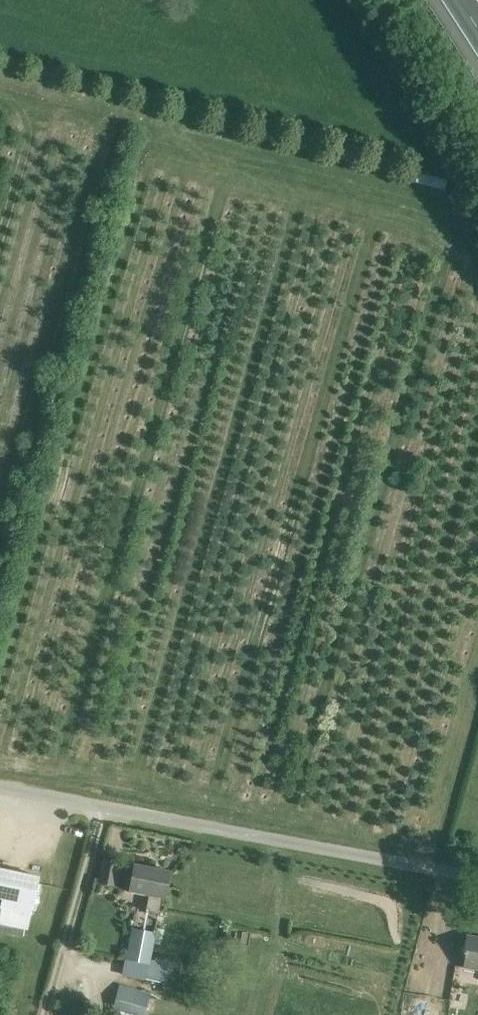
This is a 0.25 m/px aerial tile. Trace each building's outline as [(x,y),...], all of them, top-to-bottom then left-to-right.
[(115,886),(120,862),(104,859),(99,883),(115,886)] [(165,899),(170,872),(134,865),(129,892),(149,896),(146,911),(159,914),(162,898),(165,899)] [(39,877),(0,869),(0,899),(2,899),(0,908),(32,914),(39,877)] [(155,932),(134,928),(127,959),(128,959),(128,961),(148,965),(149,961),(155,932)] [(163,937),(164,930),(156,928),(154,935),(163,937)] [(466,935),(466,939),(463,954),(465,955),(463,967),(477,970),(477,937),(466,935)] [(154,962),(149,961),(148,965),(145,980),(160,983),(164,969),(166,961),(155,958),(154,962)] [(118,990),(113,1008),(138,1014),(146,1014),(150,998),(140,996),(118,990)]
